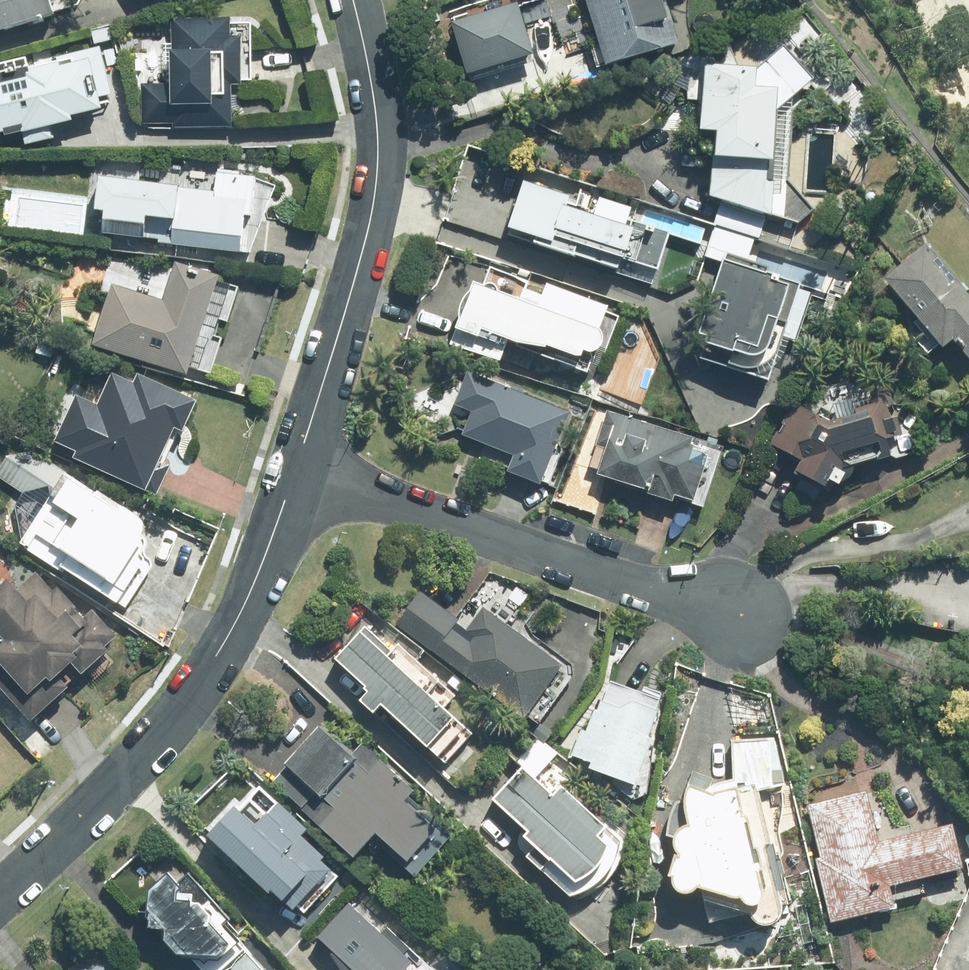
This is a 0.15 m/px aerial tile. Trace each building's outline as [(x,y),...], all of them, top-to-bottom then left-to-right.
[(59,15),(55,0),(0,0),(0,32),(59,15)] [(454,18),(467,65),(534,47),(521,0),(454,18)] [(608,66),(684,44),(672,0),(589,0),(608,66)] [(236,130),(235,19),(174,20),(174,80),(140,80),(140,131),(236,130)] [(759,67),(708,65),(706,130),(719,130),(717,198),(778,216),(779,200),(782,110),(817,79),(786,44),(759,67)] [(0,78),(0,136),(23,131),(27,145),(57,138),(54,124),(106,112),(103,95),(113,93),(104,54),(0,78)] [(107,210),(104,232),(243,250),(248,214),(254,215),(259,177),(220,172),(218,191),(104,177),(100,209),(107,210)] [(527,181),(510,234),(622,270),(621,275),(658,286),(675,232),(635,219),(638,209),(602,197),(596,215),(570,207),(573,195),(527,181)] [(927,241),(886,276),(921,317),(906,329),(931,358),(954,338),(968,355),(968,291),(927,241)] [(770,266),(730,254),(705,333),(713,336),(706,359),(775,381),(794,323),(782,319),(795,281),(768,272),(770,266)] [(114,282),(95,343),(191,374),(223,274),(177,260),(165,298),(114,282)] [(480,280),(455,342),(502,361),(511,338),(591,369),(616,307),(548,281),(543,294),(528,288),(531,279),(495,265),(487,283),(480,280)] [(572,411),(471,371),(457,405),(474,412),(464,436),(516,457),(510,472),(543,485),(572,411)] [(79,396),(58,442),(79,451),(76,457),(149,491),(179,427),(187,431),(201,401),(142,373),(137,383),(116,373),(101,405),(79,396)] [(849,468),(920,449),(908,402),(897,405),(891,386),(875,390),(878,402),(842,412),(844,419),(835,422),(794,404),(775,448),(804,461),(798,475),(805,479),(799,493),(818,502),(824,487),(836,492),(848,465),(849,468)] [(723,447),(608,411),(597,446),(610,450),(602,476),(703,508),(723,447)] [(24,541),(123,604),(151,559),(139,552),(157,524),(70,469),(67,473),(33,451),(9,453),(0,468),(0,477),(25,493),(17,505),(38,518),(24,541)] [(0,598),(0,679),(39,719),(121,639),(65,581),(55,591),(32,568),(0,598)] [(418,590),(393,624),(538,727),(576,673),(484,607),(470,627),(418,590)] [(397,649),(370,624),(337,660),(373,692),(366,700),(378,711),(385,703),(444,756),(471,727),(433,692),(443,682),(401,644),(397,649)] [(651,737),(665,699),(608,679),(592,727),(586,725),(575,756),(596,763),(593,770),(641,787),(657,739),(651,737)] [(323,727),(276,780),(364,857),(382,836),(413,863),(443,830),(412,803),(420,794),(364,745),(355,755),(323,727)] [(740,780),(713,787),(717,778),(694,770),(682,801),(675,802),(681,827),(669,830),(683,891),(698,887),(707,923),(752,912),(755,926),(792,917),(789,903),(799,903),(771,786),(787,784),(776,740),(735,742),(740,780)] [(555,794),(525,767),(497,799),(535,832),(528,840),(537,848),(529,857),(544,871),(553,862),(579,886),(614,847),(605,838),(612,830),(563,786),(555,794)] [(881,842),(868,794),(810,809),(822,857),(816,859),(832,922),(897,905),(892,887),(967,868),(955,823),(881,842)] [(237,806),(212,833),(302,912),(338,872),(324,860),(328,856),(305,836),(312,829),(281,802),(260,826),(237,806)] [(231,924),(236,920),(192,872),(180,883),(172,874),(143,900),(208,969),(273,969),(231,924)] [(321,935),(360,969),(414,969),(419,965),(349,903),(321,935)] [(105,936),(69,969),(137,969),(105,936)]
